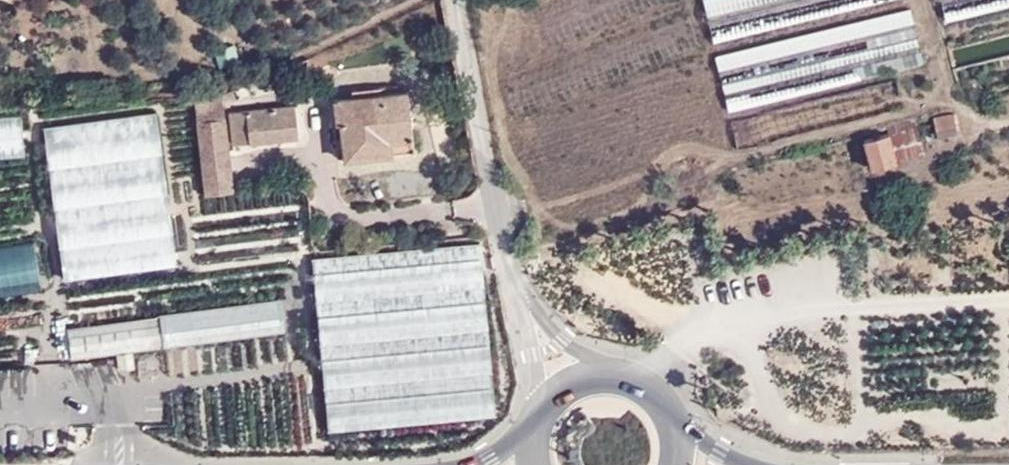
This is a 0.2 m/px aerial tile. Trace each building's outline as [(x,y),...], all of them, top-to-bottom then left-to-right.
[(717,30),(866,0),(711,0),(717,30)] [(951,15),(1008,2),(1008,0),(948,0),(951,15)] [(913,5),(719,45),(727,92),(844,69),(922,51),(913,5)] [(217,61),(238,55),(234,39),(212,45),(217,61)] [(895,69),(729,104),(734,131),(900,94),(895,69)] [(225,94),(196,98),(198,119),(206,192),(235,189),(225,94)] [(415,97),(339,105),(341,133),(348,132),(350,172),(422,163),(415,97)] [(232,107),(235,140),(300,133),(297,101),(232,107)] [(158,113),(44,129),(68,288),(180,271),(158,113)] [(953,113),(932,119),(937,136),(933,137),(935,145),(960,138),(953,113)] [(897,156),(926,149),(918,118),(889,126),(897,156)] [(866,145),(872,170),(896,165),(890,140),(866,145)] [(0,242),(0,290),(42,283),(34,236),(0,242)] [(481,244),(313,260),(329,434),(497,418),(481,244)] [(74,362),(283,331),(278,295),(208,306),(74,327),(69,328),(74,362)]
